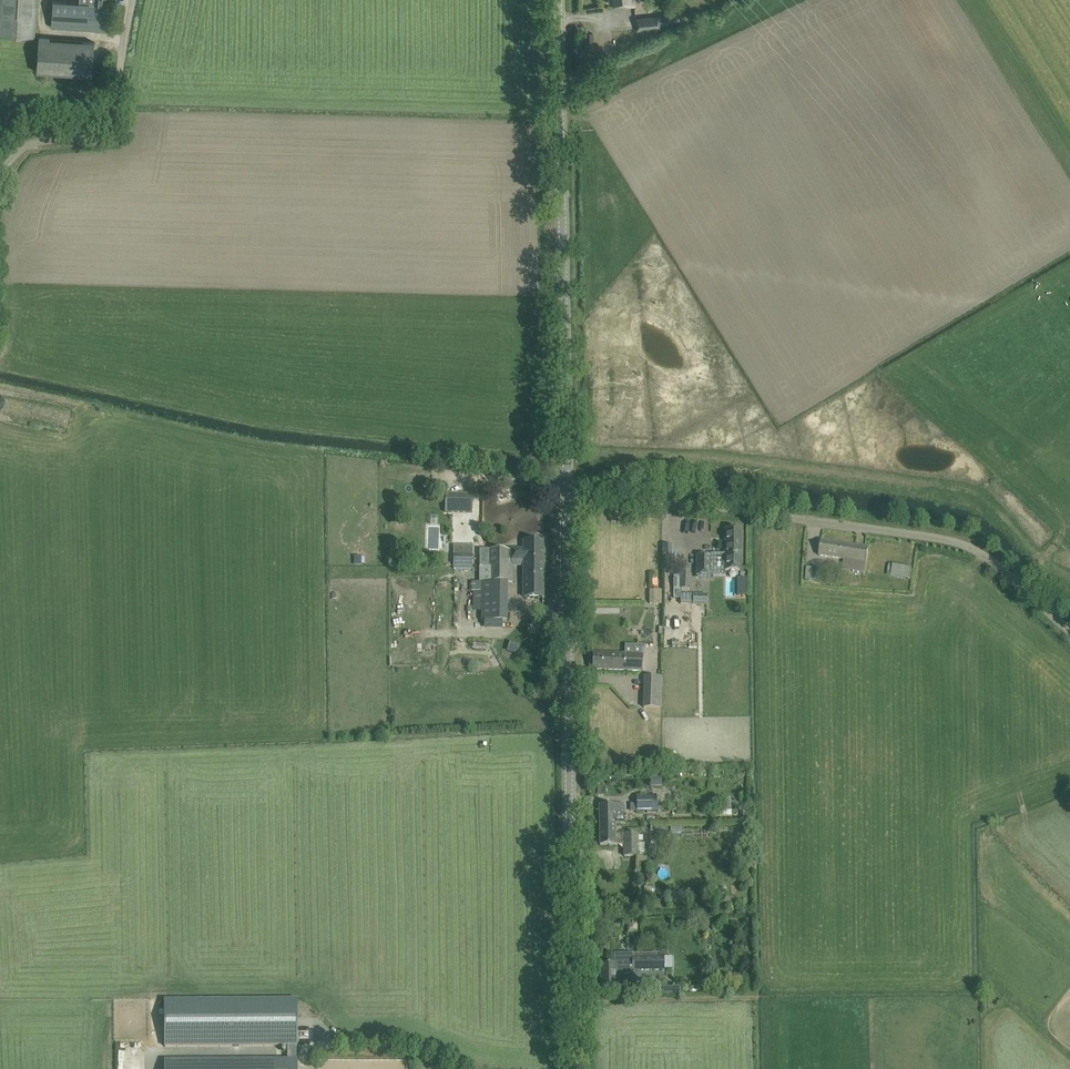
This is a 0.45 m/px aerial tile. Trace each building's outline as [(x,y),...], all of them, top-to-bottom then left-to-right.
[(34,37),(36,0),(0,0),(0,35),(34,37)] [(94,3),(53,0),(51,27),(104,31),(106,4),(102,4),(102,0),(94,0),(94,3)] [(659,16),(635,19),(636,31),(661,29),(659,16)] [(38,38),(35,72),(91,76),(94,42),(38,38)] [(725,570),(740,570),(740,529),(726,529),(725,556),(725,560),(725,570)] [(864,572),(868,547),(821,540),(819,556),(844,560),(843,569),(864,572)] [(543,561),(543,541),(524,541),(524,550),(511,550),(480,550),(480,566),(507,566),(507,561),(524,560),(543,561)] [(671,544),(662,544),(662,555),(671,555),(671,544)] [(454,569),(472,569),(472,555),(454,555),(454,566),(454,569)] [(711,578),(711,560),(725,560),(725,556),(696,555),(696,574),(700,574),(700,578),(711,578)] [(543,597),(543,561),(524,560),(524,597),(543,597)] [(893,565),(891,576),(910,579),(912,568),(893,565)] [(467,608),(466,613),(471,613),(471,612),(480,612),(480,621),(507,621),(507,601),(507,582),(507,566),(480,566),(480,593),(471,593),(471,608),(467,608)] [(821,568),(808,567),(807,580),(820,581),(821,568)] [(689,588),(689,568),(680,568),(680,574),(680,588),(689,588)] [(680,594),(680,588),(680,574),(674,574),(673,598),(680,598),(680,604),(706,604),(707,595),(680,594)] [(739,595),(749,595),(748,577),(738,577),(739,595)] [(661,590),(650,590),(650,604),(661,604),(661,590)] [(593,653),(592,669),(641,671),(641,655),(593,653)] [(644,677),(644,708),(661,709),(662,677),(644,677)] [(636,796),(637,811),(657,811),(657,795),(636,796)] [(713,816),(731,815),(731,799),(724,799),(724,806),(713,807),(713,816)] [(599,805),(599,824),(615,824),(625,824),(624,805),(600,805),(599,805)] [(615,824),(599,824),(600,845),(624,845),(624,856),(638,856),(638,855),(638,843),(638,834),(615,834),(615,824)] [(637,923),(627,923),(627,932),(637,932),(637,923)] [(615,965),(601,965),(601,989),(615,989),(615,984),(623,984),(623,975),(634,972),(634,971),(634,969),(632,969),(631,958),(632,958),(632,954),(632,953),(615,953),(615,965)] [(664,970),(664,954),(656,955),(656,953),(632,954),(632,958),(631,958),(632,969),(634,969),(634,971),(664,970)] [(680,986),(662,987),(663,995),(681,994),(680,986)] [(164,1000),(165,1047),(262,1046),(287,1046),(287,1059),(277,1059),(165,1060),(165,1068),(297,1068),(297,1059),(296,1059),(296,1046),(297,1046),(296,999),(164,1000)]
